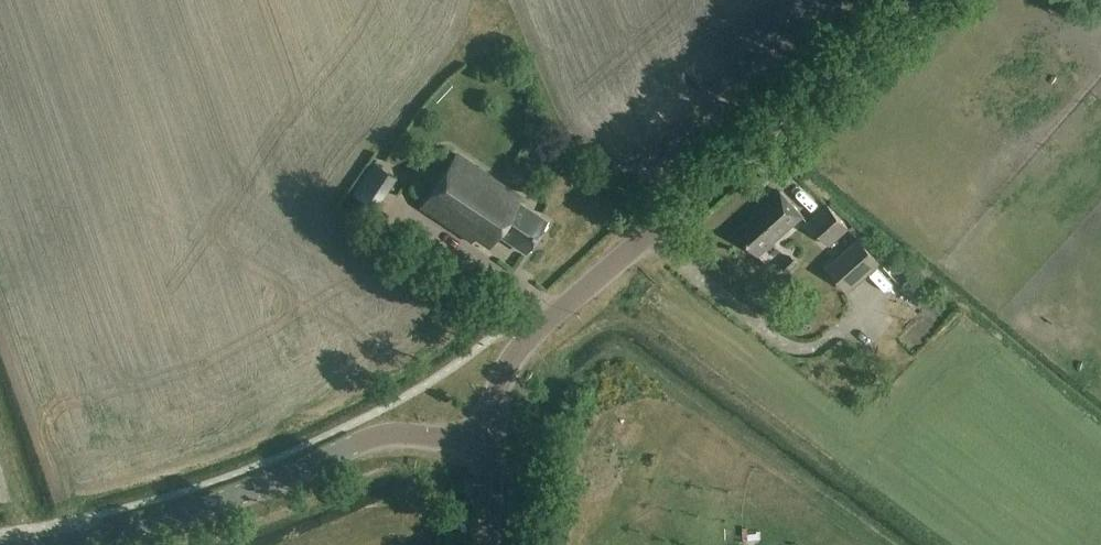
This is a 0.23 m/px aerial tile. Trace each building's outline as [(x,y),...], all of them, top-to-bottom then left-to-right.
[(495,234),(523,253),(544,223),(520,206),(523,201),(453,155),(418,208),(469,242),(472,237),(486,247),(495,234)] [(376,209),(397,178),(375,163),(354,193),(376,209)] [(734,229),(757,255),(801,216),(778,190),(734,229)] [(807,222),(828,246),(848,228),(827,205),(807,222)] [(859,239),(828,266),(849,290),(880,262),(859,239)] [(791,255),(781,264),(787,272),(798,262),(791,255)]
